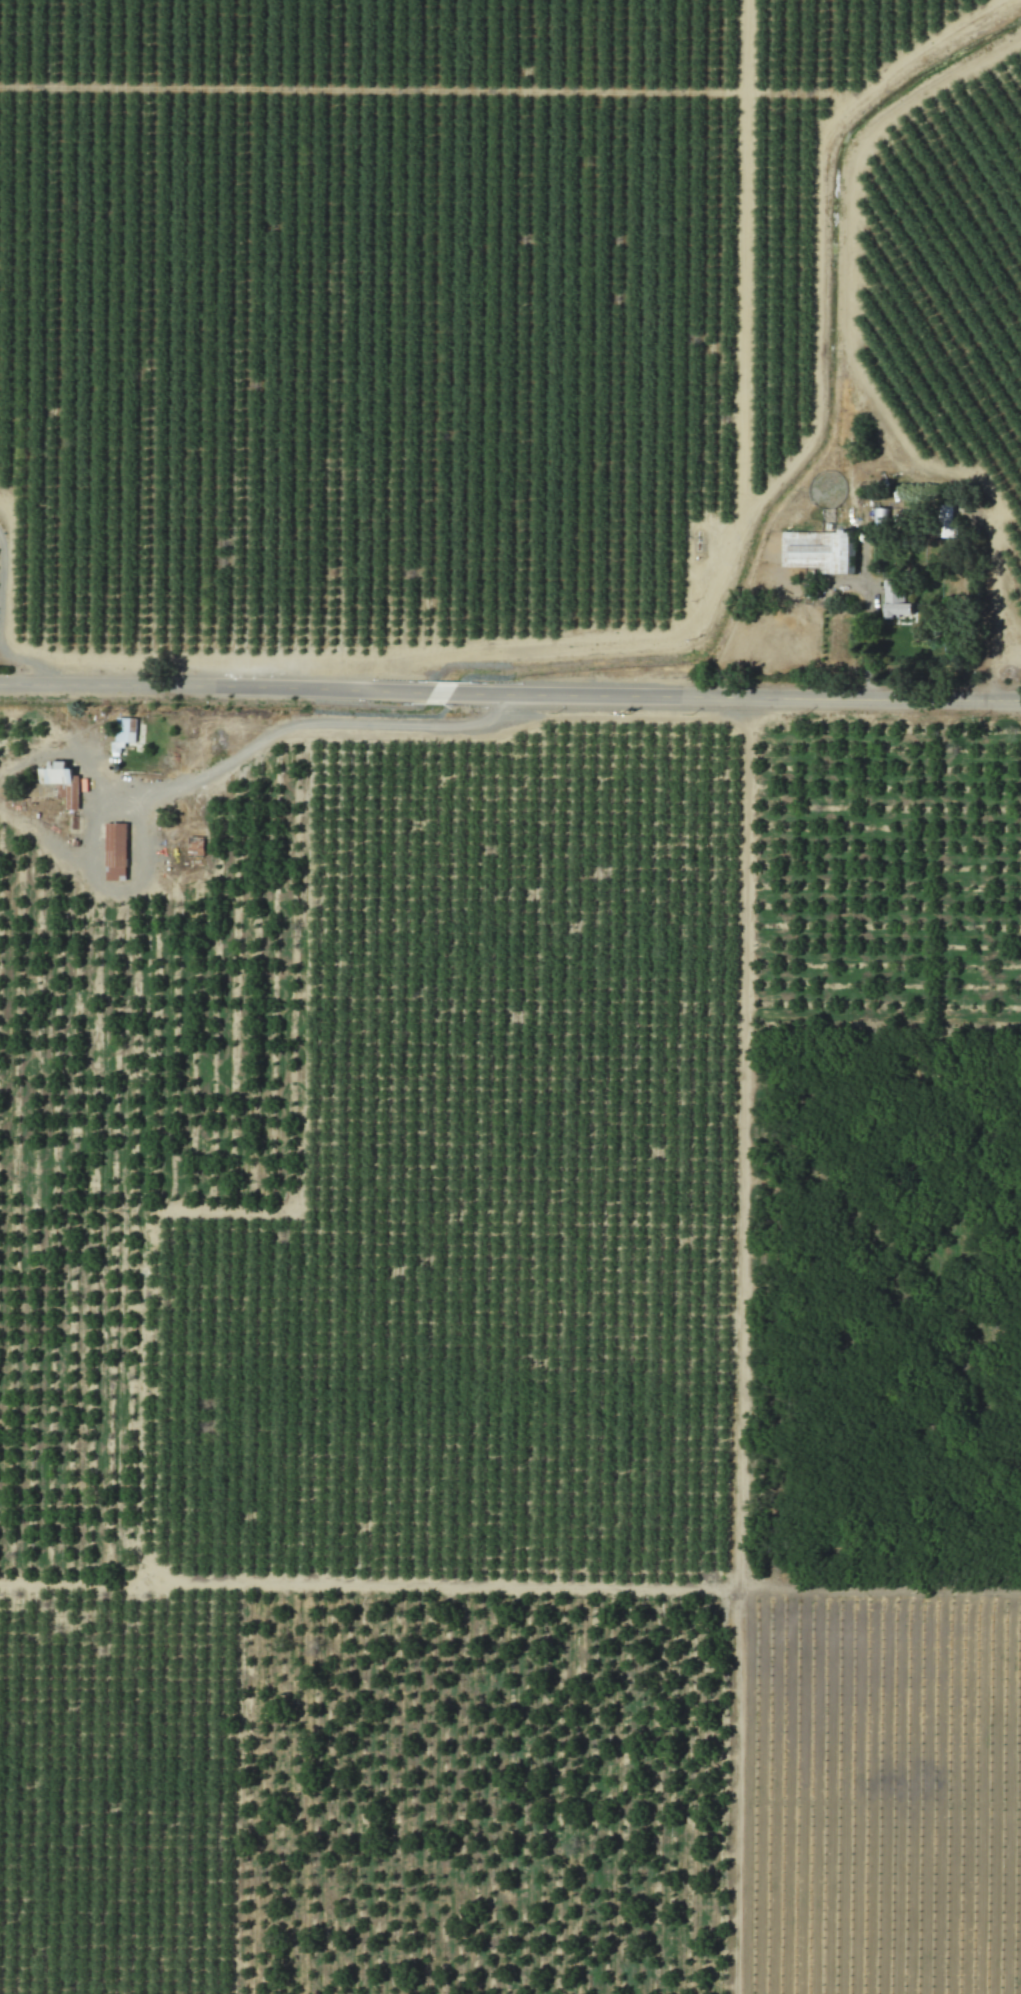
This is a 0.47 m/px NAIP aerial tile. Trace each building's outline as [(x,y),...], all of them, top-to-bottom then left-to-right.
[(782,532),(781,567),(819,567),(819,574),(854,575),(855,534),(782,532)] [(884,618),(913,618),(913,605),(903,604),(904,587),(885,587),(884,618)] [(132,718),(116,718),(115,741),(131,741),(132,718)] [(41,783),(65,784),(65,810),(75,810),(75,768),(66,768),(66,761),(50,761),(50,768),(41,767),(41,783)] [(126,824),(105,823),(104,880),(119,881),(119,877),(125,878),(126,824)]
